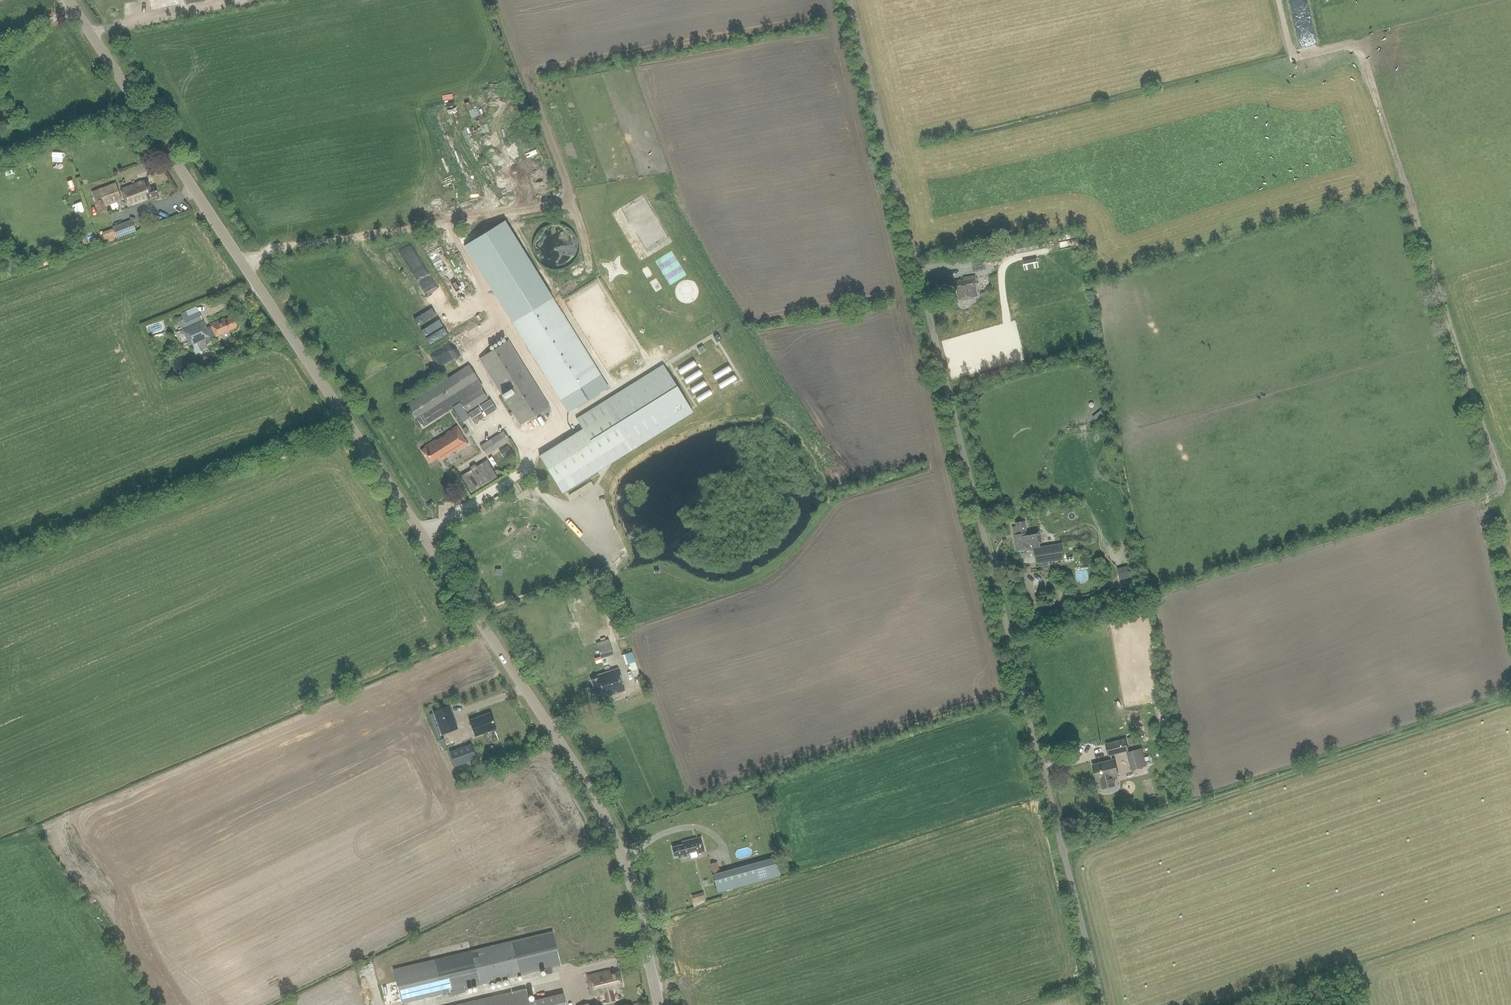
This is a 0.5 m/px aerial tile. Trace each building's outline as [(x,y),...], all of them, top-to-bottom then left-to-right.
[(67,149),(53,153),(55,159),(68,155),(67,149)] [(148,180),(121,189),(128,209),(149,202),(148,198),(158,195),(155,187),(151,189),(148,180)] [(116,183),(99,189),(92,192),(99,212),(107,209),(106,205),(122,200),(116,183)] [(132,220),(113,227),(114,231),(106,234),(108,240),(116,237),(116,238),(136,231),(132,220)] [(505,221),(464,246),(560,401),(601,375),(505,221)] [(79,236),(81,244),(88,243),(86,234),(79,236)] [(63,236),(46,241),(48,248),(65,242),(63,236)] [(9,244),(2,247),(6,257),(13,254),(9,244)] [(402,254),(424,287),(435,280),(412,247),(402,254)] [(390,252),(378,259),(418,325),(430,319),(390,252)] [(973,266),(992,262),(990,252),(971,255),(973,266)] [(1026,263),(1027,269),(1041,266),(1039,260),(1026,263)] [(965,281),(954,283),(956,291),(958,290),(960,300),(979,297),(977,284),(976,284),(975,277),(964,279),(965,281)] [(182,316),(177,318),(182,329),(202,319),(196,306),(186,311),(181,313),(182,316)] [(231,336),(229,331),(238,327),(233,316),(225,320),(224,318),(210,325),(211,327),(207,329),(203,320),(182,329),(191,347),(204,341),(203,341),(211,337),(209,335),(214,333),(216,337),(221,334),(223,339),(231,336)] [(508,340),(479,359),(520,425),(550,407),(508,340)] [(695,360),(679,368),(681,372),(697,365),(695,360)] [(693,413),(663,364),(576,418),(582,429),(539,456),(563,493),(693,413)] [(469,365),(407,405),(416,420),(425,426),(453,408),(462,422),(469,418),(466,412),(490,397),(469,365)] [(701,369),(685,377),(687,382),(703,374),(701,369)] [(706,380),(691,386),(693,391),(708,385),(706,380)] [(702,405),(716,398),(714,394),(700,401),(702,405)] [(532,439),(546,430),(543,425),(529,434),(532,439)] [(425,448),(421,450),(429,463),(440,457),(442,461),(469,444),(457,426),(424,446),(425,448)] [(481,446),(487,455),(510,441),(504,431),(481,446)] [(507,446),(500,451),(503,456),(510,451),(507,446)] [(471,469),(460,476),(471,493),(497,477),(487,460),(476,466),(475,464),(470,467),(471,469)] [(588,482),(576,489),(579,494),(591,488),(588,482)] [(1015,534),(1017,551),(1032,549),(1031,544),(1042,542),(1040,530),(1026,533),(1025,522),(1016,523),(1016,527),(1013,527),(1014,534),(1015,534)] [(1062,544),(1034,548),(1037,563),(1064,559),(1062,544)] [(1122,579),(1136,575),(1132,563),(1119,567),(1122,579)] [(1123,596),(1121,589),(1111,592),(1113,599),(1123,596)] [(619,638),(625,637),(623,630),(617,632),(619,638)] [(596,643),(601,658),(613,654),(609,639),(596,643)] [(625,653),(628,663),(636,661),(634,651),(625,653)] [(594,689),(590,690),(593,698),(604,694),(605,697),(624,691),(616,668),(597,675),(598,678),(591,680),(594,689)] [(442,734),(457,729),(449,705),(434,711),(442,734)] [(496,728),(490,713),(469,721),(475,736),(496,728)] [(1128,738),(1130,746),(1142,743),(1140,735),(1128,738)] [(1105,744),(1108,756),(1129,751),(1125,738),(1105,744)] [(471,744),(450,751),(455,766),(476,758),(471,744)] [(1131,769),(1146,766),(1142,748),(1127,752),(1131,769)] [(1097,781),(1099,780),(1101,790),(1118,786),(1115,776),(1118,775),(1114,760),(1093,765),(1097,781)] [(696,853),(704,851),(701,837),(683,841),(684,845),(673,847),(675,856),(678,856),(678,858),(690,855),(691,857),(697,856),(696,853)] [(779,874),(775,858),(713,875),(718,891),(779,874)] [(704,893),(691,897),(693,903),(706,900),(704,893)] [(465,989),(545,970),(546,975),(553,973),(551,968),(561,966),(553,931),(393,969),(402,1004),(451,992),(452,996),(466,992),(465,989)] [(612,988),(622,986),(619,972),(607,975),(606,971),(587,976),(591,997),(605,994),(607,1002),(614,1000),(612,988)] [(563,992),(528,1000),(526,988),(455,1004),(566,1004),(563,992)]
